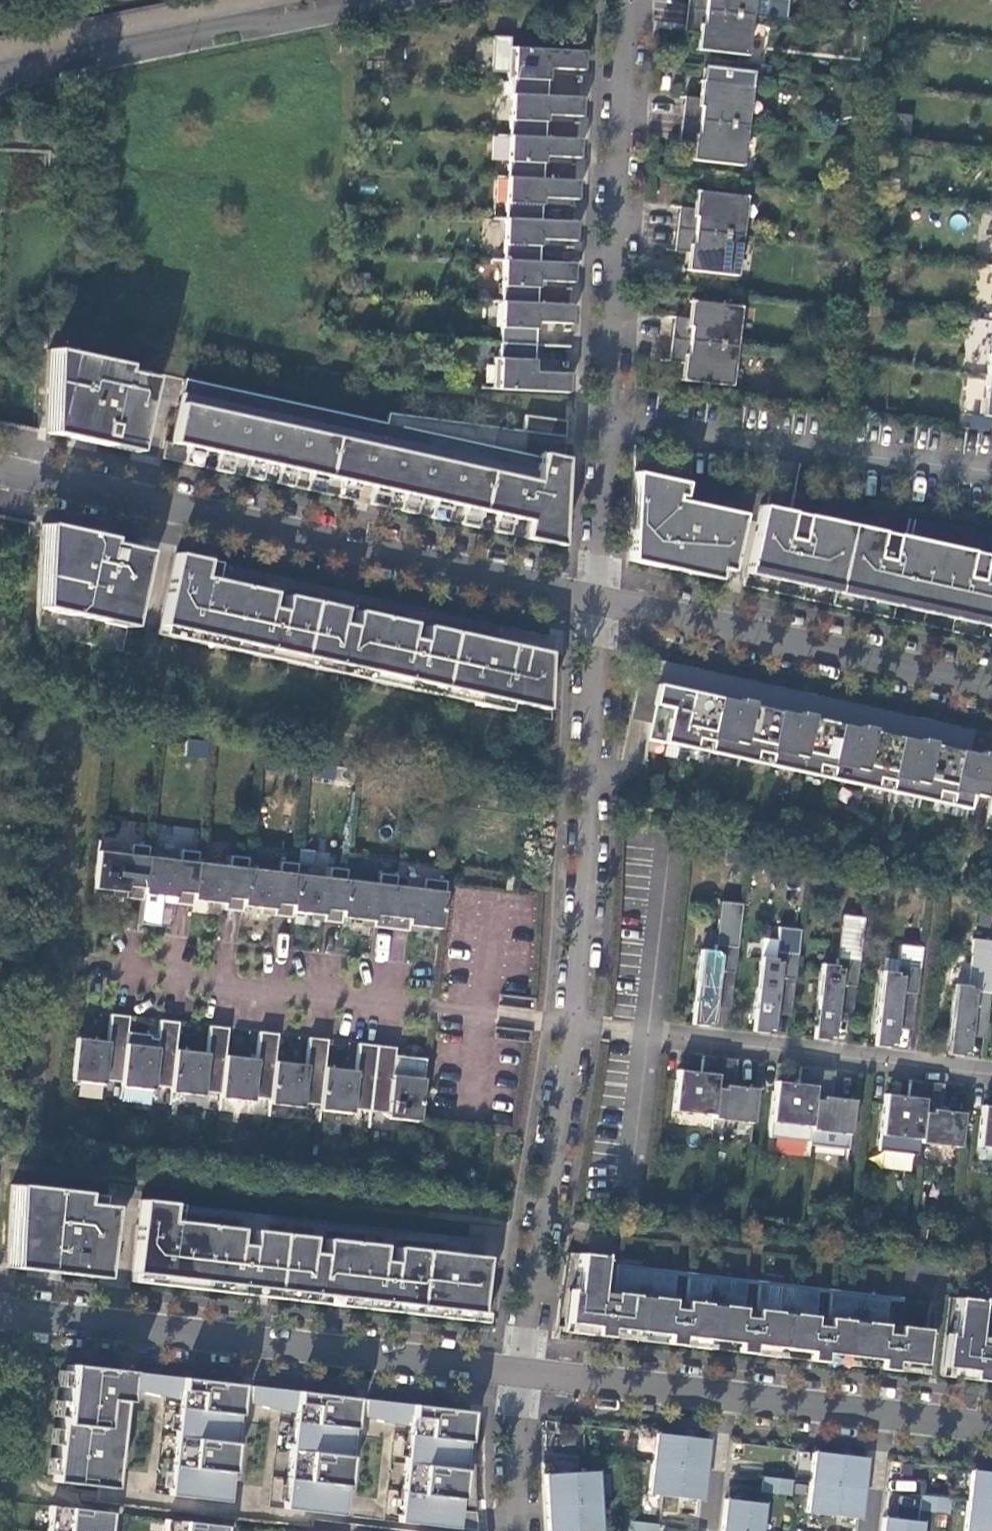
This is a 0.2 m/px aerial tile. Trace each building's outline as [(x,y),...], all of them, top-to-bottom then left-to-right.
[(686,8),(751,16),(753,0),(687,0),(686,8)] [(751,16),(686,8),(684,24),(699,26),(696,50),(746,56),(751,16)] [(583,51),(508,48),(507,79),(512,79),(511,94),(546,96),(548,68),(582,70),(583,51)] [(683,103),(681,119),(746,126),(750,86),(700,80),(697,105),(683,103)] [(546,96),(511,94),(509,136),(545,137),(546,115),(580,116),(581,98),(546,96)] [(746,126),(681,119),(679,134),(694,136),(691,160),(741,166),(746,126)] [(545,137),(509,136),(507,177),(543,179),(543,157),(578,158),(579,139),(545,137)] [(543,179),(507,177),(505,218),(541,220),(542,198),(576,199),(577,180),(543,179)] [(677,213),(676,229),(740,236),(745,196),(695,191),(692,215),(677,213)] [(541,220),(505,218),(503,260),(539,262),(540,239),(574,241),(575,222),(541,220)] [(740,236),(676,229),(674,244),(688,245),(686,270),(736,276),(740,236)] [(539,262),(503,260),(501,302),(537,303),(538,280),(572,282),(573,263),(539,262)] [(672,323),(671,338),(735,346),(740,306),(689,301),(687,325),(672,323)] [(537,303),(501,302),(499,343),(535,345),(536,322),(570,324),(571,305),(537,303)] [(735,346),(671,338),(669,354),(683,356),(680,380),(730,386),(735,346)] [(533,372),(535,345),(499,343),(498,358),(493,358),(492,389),(567,392),(568,374),(533,372)] [(64,352),(47,434),(103,446),(104,439),(133,445),(148,378),(120,372),(121,365),(64,352)] [(987,376),(982,416),(991,417),(991,376),(987,376)] [(536,473),(181,395),(169,443),(185,446),(181,463),(198,467),(202,450),(216,453),(212,470),(229,473),(232,456),(246,459),(243,477),(260,480),(263,463),(277,466),(274,483),(290,487),(294,470),(308,473),(304,490),(322,494),(326,477),(340,480),(336,497),(383,507),(387,490),(401,493),(398,510),(415,514),(418,497),(432,500),(429,517),(446,521),(449,504),(463,507),(460,524),(478,528),(481,511),(495,514),(492,531),(508,535),(512,518),(526,521),(522,538),(560,546),(563,458),(541,453),(536,473)] [(565,421),(525,415),(523,430),(565,436),(565,421)] [(683,483),(633,473),(629,561),(666,569),(668,563),(717,573),(718,568),(729,571),(741,515),(711,508),(705,536),(668,528),(674,501),(675,496),(680,497),(683,483)] [(711,508),(674,501),(668,528),(705,536),(711,508)] [(759,505),(748,560),(758,562),(757,566),(827,582),(828,578),(848,582),(847,586),(917,601),(918,598),(937,602),(936,606),(991,618),(991,557),(983,555),(979,573),(965,570),(969,552),(893,535),(890,553),(876,550),(880,532),(803,515),(800,533),(786,530),(790,512),(759,505)] [(143,547),(58,528),(41,609),(125,627),(143,547)] [(174,554),(159,625),(544,708),(547,653),(424,626),(418,654),(405,651),(411,624),(354,611),(348,639),(335,636),(341,608),(284,595),(278,623),(265,620),(271,592),(201,578),(205,560),(174,554)] [(664,743),(968,809),(971,794),(983,797),(991,759),(991,754),(981,752),(980,755),(932,744),(933,741),(920,739),(920,742),(872,731),(873,728),(861,726),(860,729),(811,718),(811,715),(799,712),(799,716),(751,705),(751,702),(739,699),(738,702),(639,681),(631,717),(653,721),(649,736),(665,739),(664,743)] [(207,757),(209,741),(188,739),(186,755),(207,757)] [(129,854),(97,851),(92,888),(124,892),(124,898),(141,900),(142,894),(146,856),(148,846),(130,844),(129,854)] [(179,860),(146,856),(142,894),(174,898),(174,903),(191,905),(192,899),(196,862),(197,852),(180,850),(179,860)] [(196,862),(192,899),(224,903),(223,909),(241,911),(241,905),(246,868),(247,857),(230,855),(228,866),(196,862)] [(246,868),(241,905),(274,909),(273,915),(290,917),(291,911),(296,873),(297,863),(279,861),(278,872),(246,868)] [(296,873),(291,911),(323,914),(323,920),(340,922),(341,916),(345,879),(346,868),(329,866),(328,877),(296,873)] [(345,879),(341,916),(373,920),(372,926),(390,928),(395,885),(396,874),(378,872),(377,883),(345,879)] [(422,889),(395,885),(390,928),(407,930),(408,924),(440,928),(446,881),(423,878),(422,889)] [(730,1000),(736,949),(715,946),(713,953),(699,951),(691,1020),(711,1023),(714,999),(730,1000)] [(791,1007),(797,955),(776,953),(774,960),(760,958),(751,1027),(772,1030),(775,1005),(791,1007)] [(852,1014),(858,963),(836,960),(835,967),(820,965),(812,1034),(833,1037),(836,1013),(852,1014)] [(912,1021),(919,969),(897,967),(896,974),(881,972),(873,1041),(894,1044),(897,1020),(912,1021)] [(969,986),(954,984),(946,1050),(967,1053),(970,1021),(987,1023),(990,991),(969,989),(969,986)] [(125,1043),(128,1016),(110,1014),(106,1041),(75,1038),(70,1080),(102,1084),(103,1079),(120,1081),(125,1043)] [(156,1047),(125,1043),(120,1081),(120,1086),(152,1090),(153,1085),(170,1087),(174,1049),(177,1022),(159,1020),(156,1047)] [(206,1053),(174,1049),(170,1087),(169,1092),(202,1095),(202,1091),(220,1093),(224,1055),(227,1028),(209,1026),(206,1053)] [(255,1059),(224,1055),(220,1093),(219,1097),(251,1101),(252,1097),(269,1099),(274,1061),(277,1033),(258,1031),(255,1059)] [(305,1065),(274,1061),(269,1099),(269,1103),(301,1107),(301,1103),(319,1105),(323,1067),(326,1039),(308,1037),(305,1065)] [(355,1071),(323,1067),(319,1105),(318,1109),(351,1113),(351,1109),(368,1111),(376,1045),(358,1043),(355,1071)] [(394,1048),(376,1045),(368,1111),(386,1113),(385,1117),(418,1120),(422,1078),(391,1075),(394,1048)] [(719,1061),(702,1058),(699,1082),(676,1080),(673,1111),(712,1115),(719,1061)] [(736,1063),(719,1061),(712,1115),(712,1119),(752,1123),(756,1089),(733,1086),(736,1063)] [(817,1072),(800,1070),(797,1094),(774,1091),(770,1122),(810,1127),(817,1072)] [(834,1074),(817,1072),(810,1127),(810,1130),(849,1135),(853,1100),(830,1097),(834,1074)] [(926,1085),(908,1082),(906,1106),(883,1104),(880,1135),(919,1139),(926,1085)] [(943,1087),(926,1085),(919,1139),(919,1143),(959,1147),(963,1113),(940,1110),(943,1087)] [(981,1115),(977,1146),(991,1148),(991,1116),(981,1115)] [(23,1185),(13,1268),(71,1274),(72,1266),(100,1269),(107,1206),(79,1203),(81,1192),(23,1185)] [(171,1203),(140,1200),(132,1272),(478,1314),(485,1258),(395,1247),(391,1277),(378,1276),(381,1246),(324,1239),(320,1269),(307,1268),(311,1237),(252,1230),(248,1260),(235,1259),(239,1229),(169,1220),(171,1203)] [(567,1291),(564,1322),(593,1326),(592,1335),(608,1337),(609,1328),(665,1335),(664,1343),(679,1345),(681,1336),(736,1343),(735,1351),(751,1354),(751,1345),(808,1351),(807,1360),(822,1362),(824,1353),(879,1360),(878,1368),(894,1370),(895,1362),(923,1365),(927,1330),(898,1326),(897,1335),(883,1333),(887,1298),(830,1292),(826,1327),(812,1325),(817,1291),(758,1284),(754,1319),(740,1317),(744,1282),(687,1275),(683,1310),(669,1309),(673,1274),(615,1267),(611,1302),(597,1300),(603,1257),(578,1254),(574,1292),(567,1291)] [(988,1344),(975,1342),(980,1300),(955,1297),(951,1335),(944,1335),(941,1367),(970,1370),(969,1379),(985,1381),(986,1372),(991,1373),(991,1312),(988,1344)] [(108,1487),(122,1371),(61,1363),(47,1480),(108,1487)] [(175,1397),(163,1493),(224,1500),(238,1384),(132,1372),(130,1392),(175,1397)] [(291,1411),(280,1507),(341,1514),(354,1398),(248,1385),(246,1406),(291,1411)] [(406,1424),(395,1520),(456,1527),(459,1509),(470,1411),(364,1399),(362,1419),(406,1424)] [(707,1439),(655,1433),(651,1463),(703,1469),(707,1439)] [(861,1488),(864,1457),(813,1451),(809,1482),(861,1488)] [(703,1469),(651,1463),(648,1494),(700,1500),(703,1469)] [(970,1470),(967,1500),(991,1503),(991,1472),(970,1470)] [(596,1471),(544,1474),(545,1504),(598,1501),(596,1471)] [(792,1480),(763,1476),(761,1492),(790,1495),(792,1480)] [(857,1519),(861,1488),(809,1482),(806,1512),(855,1518),(857,1519)] [(950,1498),(921,1495),(919,1510),(948,1513),(950,1498)] [(725,1498),(721,1530),(759,1530),(762,1503),(725,1498)] [(967,1500),(963,1530),(968,1530),(991,1530),(991,1503),(967,1500)] [(545,1504),(547,1530),(600,1530),(598,1501),(545,1504)] [(105,1513),(44,1506),(41,1530),(103,1530),(105,1513)] [(459,1509),(456,1527),(477,1530),(476,1510),(459,1509)] [(882,1517),(881,1530),(920,1530),(921,1521),(885,1517),(882,1517)] [(225,1526),(164,1519),(162,1530),(224,1530),(225,1526)] [(626,1520),(625,1530),(654,1530),(655,1524),(626,1520)]
